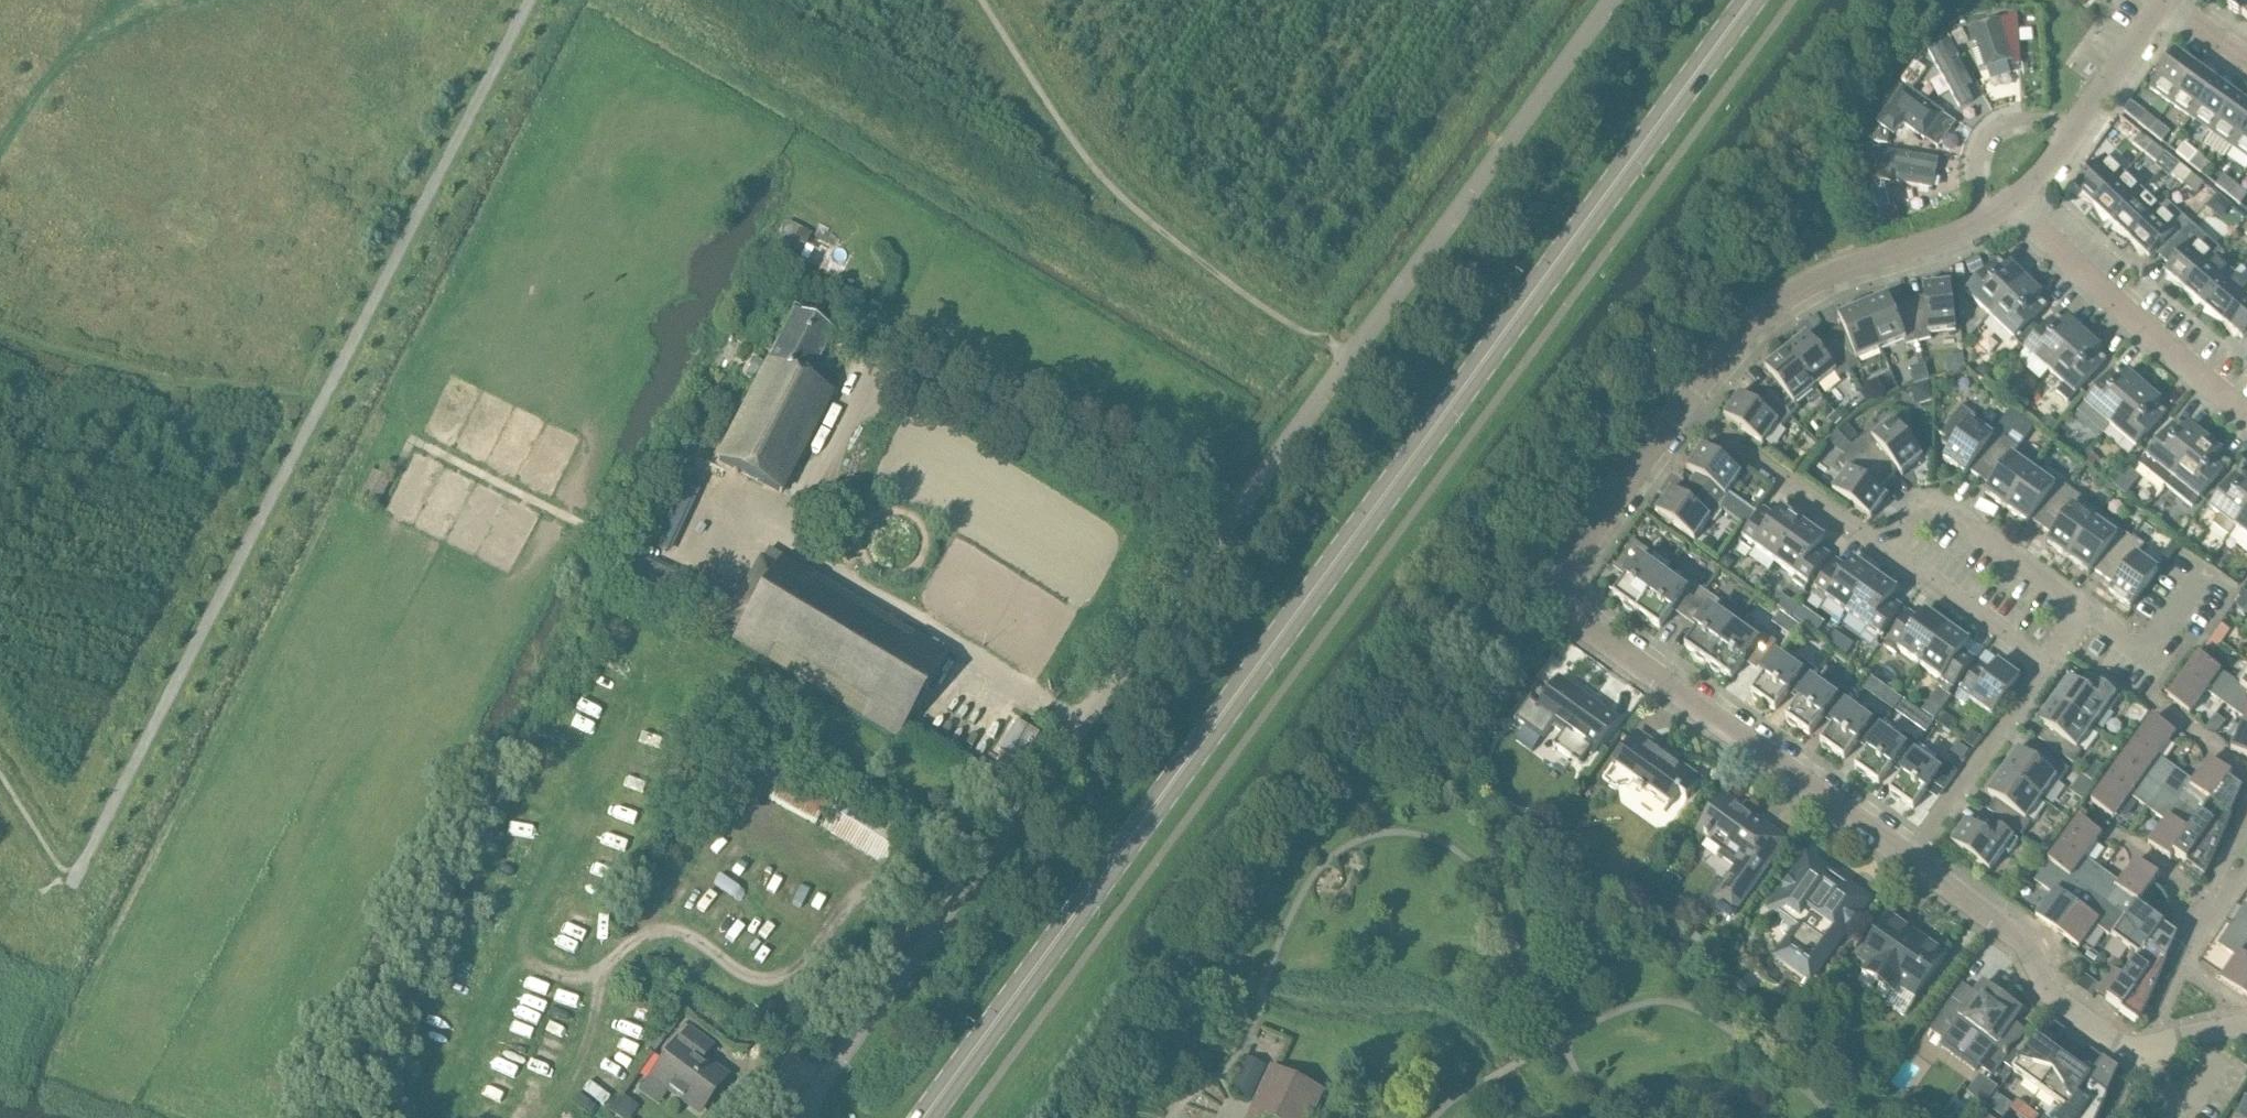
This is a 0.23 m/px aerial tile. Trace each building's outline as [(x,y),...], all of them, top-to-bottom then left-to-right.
[(2224,4),(2224,5),(2241,18),(2242,17),(2246,20),(2246,0),(2219,0),(2224,4)] [(2019,59),(2016,16),(1969,30),(1973,44),(1977,42),(1986,69),(2019,59)] [(1952,36),(1959,48),(1968,43),(1962,31),(1952,36)] [(1950,41),(1929,52),(1960,110),(1973,103),(1966,90),(1972,86),(1959,63),(1953,66),(1951,63),(1959,59),(1950,41)] [(2171,105),(2197,69),(2189,59),(2186,61),(2176,54),(2150,90),(2171,105)] [(1914,64),(1902,82),(1913,90),(1925,71),(1914,64)] [(2191,119),(2217,84),(2207,77),(2208,73),(2197,69),(2171,105),(2191,119)] [(2212,134),(2237,98),(2230,89),(2227,91),(2217,84),(2191,119),(2212,134)] [(1942,115),(1904,88),(1878,124),(1894,135),(1894,134),(1898,130),(1901,128),(1905,126),(1925,140),(1942,115)] [(2246,128),(2246,102),(2237,98),(2212,134),(2232,149),(2246,128)] [(2150,134),(2158,124),(2146,114),(2138,124),(2150,134)] [(2162,143),(2170,133),(2158,124),(2150,134),(2162,143)] [(2232,149),(2246,159),(2246,128),(2232,149)] [(1876,133),(1874,144),(1888,146),(1890,135),(1876,133)] [(2141,135),(2133,145),(2145,154),(2153,144),(2141,135)] [(2153,144),(2145,154),(2157,164),(2165,154),(2153,144)] [(2185,145),(2177,155),(2189,165),(2197,155),(2185,145)] [(1937,161),(1866,148),(1861,178),(1932,191),(1937,161)] [(2197,155),(2189,165),(2201,174),(2209,164),(2197,155)] [(2095,208),(2125,176),(2106,158),(2076,190),(2085,199),(2084,202),(2095,208)] [(2180,166),(2172,176),(2184,186),(2192,176),(2180,166)] [(2113,225),(2143,193),(2125,176),(2095,208),(2101,218),(2104,216),(2113,225)] [(2192,176),(2184,186),(2196,196),(2204,186),(2192,176)] [(2224,176),(2216,186),(2228,196),(2236,186),(2224,176)] [(1885,186),(1872,189),(1877,211),(1890,207),(1885,186)] [(2228,196),(2240,206),(2246,198),(2246,195),(2236,186),(2228,196)] [(2143,193),(2113,225),(2122,233),(2120,236),(2131,242),(2161,210),(2143,193)] [(2218,196),(2207,208),(2215,215),(2225,215),(2231,207),(2218,196)] [(2161,210),(2131,242),(2138,253),(2141,251),(2148,258),(2150,260),(2155,254),(2161,260),(2170,250),(2181,237),(2191,225),(2167,202),(2161,210)] [(788,223),(777,247),(795,256),(806,232),(788,223)] [(2170,250),(2161,260),(2171,268),(2166,274),(2169,277),(2176,283),(2174,286),(2186,291),(2214,258),(2221,250),(2191,225),(2181,237),(2170,250)] [(1984,268),(1979,258),(1966,264),(1970,274),(1984,268)] [(2205,308),(2233,274),(2214,258),(2186,291),(2193,302),(2195,300),(2205,308)] [(1990,317),(2026,280),(2010,264),(2007,267),(1999,260),(1966,293),(1990,317)] [(1963,266),(1955,267),(1957,278),(1964,277),(1963,266)] [(2246,297),(2246,287),(2233,274),(2205,308),(2214,315),(2212,318),(2224,324),(2246,297)] [(2026,280),(1990,317),(2015,341),(2048,307),(2039,299),(2042,296),(2026,280)] [(1909,302),(1919,343),(1919,344),(1932,341),(1931,335),(1956,332),(1951,284),(1925,287),(1925,286),(1924,286),(1925,298),(1909,302)] [(1919,343),(1909,302),(1892,306),(1888,295),(1886,296),(1887,297),(1863,307),(1882,352),(1905,342),(1907,347),(1919,344),(1919,343)] [(2224,324),(2231,334),(2233,332),(2243,341),(2246,336),(2246,297),(2224,324)] [(1882,352),(1863,307),(1840,316),(1839,315),(1838,316),(1843,327),(1828,335),(1850,372),(1861,366),(1859,361),(1882,352)] [(758,383),(717,460),(781,493),(832,394),(807,381),(832,333),(793,314),(768,362),(767,365),(755,360),(746,377),(758,383)] [(2077,343),(2084,335),(2067,320),(2065,323),(2056,315),(2025,350),(2050,373),(2077,343)] [(1850,372),(1828,335),(1814,344),(1806,335),(1805,335),(1806,337),(1786,352),(1816,390),(1836,375),(1839,379),(1850,372)] [(2077,343),(2050,373),(2064,385),(2056,393),(2068,404),(2075,395),(2107,361),(2098,353),(2101,350),(2093,343),(2084,335),(2077,343)] [(1816,390),(1786,352),(1766,368),(1765,367),(1764,368),(1772,377),(1760,389),(1791,419),(1800,410),(1797,406),(1816,390)] [(1983,366),(1978,372),(1986,379),(1993,371),(1987,366),(1983,366)] [(2104,435),(2111,427),(2111,426),(2144,388),(2127,373),(2124,376),(2116,369),(2078,412),(2104,435)] [(2111,426),(2111,427),(2136,449),(2167,413),(2158,406),(2161,402),(2144,388),(2111,426)] [(1791,419),(1760,389),(1748,402),(1739,395),(1738,396),(1739,397),(1724,418),(1763,446),(1778,425),(1782,428),(1791,419)] [(1942,444),(1951,450),(1943,461),(1965,476),(1964,477),(1965,478),(1969,472),(1980,479),(2008,440),(1995,432),(1992,436),(1973,422),(1976,418),(1962,408),(1942,436),(1946,439),(1942,444)] [(1843,409),(1836,415),(1842,422),(1849,416),(1843,409)] [(1836,415),(1829,421),(1834,428),(1842,422),(1836,415)] [(2048,416),(2041,424),(2049,432),(2056,424),(2048,416)] [(1852,447),(1889,482),(1898,472),(1903,477),(1904,476),(1903,475),(1924,459),(1893,421),(1874,437),(1870,433),(1852,447)] [(2147,457),(2140,466),(2166,487),(2205,439),(2188,425),(2185,428),(2176,421),(2147,457)] [(1849,426),(1841,433),(1850,444),(1858,437),(1849,426)] [(2205,439),(2166,487),(2193,509),(2200,500),(2229,463),(2220,456),(2223,453),(2205,439)] [(2006,511),(2034,471),(2014,457),(2020,449),(2008,440),(1980,479),(1990,487),(1983,496),(1985,497),(1985,496),(2006,511)] [(1742,476),(1703,447),(1695,458),(1687,468),(1686,469),(1695,476),(1688,486),(1723,512),(1746,528),(1757,513),(1756,512),(1755,514),(1728,495),(1742,476)] [(1889,482),(1852,447),(1839,466),(1847,471),(1832,492),(1872,520),(1887,499),(1888,500),(1889,499),(1879,492),(1889,482)] [(2089,453),(2083,461),(2092,468),(2098,460),(2089,453)] [(696,473),(677,464),(671,477),(665,474),(636,535),(671,552),(700,491),(690,486),(696,473)] [(2034,471),(2006,511),(2027,526),(2026,527),(2027,527),(2031,521),(2042,529),(2070,490),(2057,481),(2054,486),(2034,471)] [(2237,529),(2246,515),(2246,478),(2238,471),(2210,508),(2219,516),(2212,525),(2230,538),(2237,529)] [(373,472),(358,500),(377,509),(391,481),(375,473),(373,472)] [(2120,479),(2114,487),(2126,497),(2132,489),(2120,479)] [(1723,512),(1688,486),(1680,497),(1671,490),(1670,491),(1671,492),(1656,513),(1695,541),(1710,521),(1714,524),(1723,512)] [(2070,490),(2042,529),(2052,536),(2045,546),(2047,547),(2047,546),(2068,560),(2096,521),(2076,507),(2082,499),(2070,490)] [(1775,563),(1804,524),(1783,509),(1784,508),(1783,507),(1776,517),(1765,509),(1740,544),(1752,553),(1755,549),(1775,563)] [(2237,529),(2246,537),(2246,515),(2237,529)] [(2104,578),(2131,540),(2119,531),(2116,535),(2096,521),(2068,560),(2089,575),(2088,576),(2089,577),(2093,571),(2104,578)] [(2174,539),(2183,528),(2174,521),(2165,532),(2174,539)] [(1804,524),(1775,563),(1796,578),(1792,582),(1805,591),(1830,556),(1819,548),(1826,539),(1825,538),(1824,539),(1804,524)] [(2131,540),(2104,578),(2114,586),(2108,596),(2109,596),(2109,595),(2131,610),(2159,571),(2138,556),(2144,548),(2131,540)] [(1633,612),(1634,611),(1637,613),(1663,577),(1649,568),(1654,556),(1634,542),(1617,566),(1629,575),(1614,596),(1625,604),(1624,606),(1627,610),(1633,612)] [(2170,546),(2161,557),(2168,562),(2177,551),(2170,546)] [(733,640),(899,741),(950,659),(769,549),(762,560),(761,560),(735,604),(637,555),(627,575),(737,633),(733,640)] [(1726,557),(1720,566),(1729,572),(1735,563),(1726,557)] [(1848,615),(1876,576),(1855,561),(1856,560),(1855,559),(1848,569),(1837,561),(1812,596),(1824,605),(1827,601),(1848,615)] [(1876,576),(1848,615),(1868,629),(1865,634),(1877,643),(1902,608),(1891,600),(1898,590),(1897,589),(1896,590),(1876,576)] [(1648,623),(1649,622),(1660,630),(1676,608),(1688,617),(1705,593),(1686,579),(1676,587),(1663,577),(1637,613),(1640,615),(1639,617),(1643,621),(1648,623)] [(1704,663),(1705,662),(1708,664),(1734,628),(1720,618),(1725,607),(1705,593),(1688,617),(1701,626),(1685,647),(1696,655),(1695,657),(1699,661),(1704,663)] [(2244,613),(2246,608),(2246,597),(2244,595),(2235,607),(2244,613)] [(1790,602),(1783,613),(1792,618),(1799,608),(1790,602)] [(1801,607),(1793,618),(1803,626),(1811,615),(1801,607)] [(1920,667),(1948,627),(1927,612),(1928,611),(1927,611),(1920,620),(1909,612),(1884,647),(1897,656),(1900,652),(1920,667)] [(1790,620),(1782,631),(1791,638),(1800,627),(1790,620)] [(2213,637),(2222,643),(2230,631),(2222,625),(2213,637)] [(1948,627),(1920,667),(1940,681),(1937,685),(1950,694),(1975,659),(1964,651),(1971,642),(1969,641),(1969,642),(1948,627)] [(1719,674),(1720,673),(1732,681),(1747,659),(1760,668),(1777,644),(1757,630),(1747,638),(1734,628),(1708,664),(1712,666),(1711,668),(1714,672),(1719,674)] [(2205,648),(2213,654),(2222,643),(2213,637),(2205,648)] [(2096,643),(2089,652),(2098,659),(2105,650),(2096,643)] [(2168,699),(2190,715),(2206,692),(2224,705),(2239,685),(2199,656),(2168,699)] [(1812,684),(1819,674),(1801,661),(1791,669),(1777,659),(1752,695),(1775,712),(1791,690),(1802,698),(1812,684)] [(1981,664),(1956,699),(1969,708),(1972,704),(1993,719),(2021,679),(1999,664),(2000,663),(1999,662),(1992,672),(1981,664)] [(2054,701),(2093,730),(2107,709),(2112,712),(2121,700),(2086,675),(2078,686),(2068,679),(2067,680),(2068,681),(2054,701)] [(1559,680),(1539,708),(1531,702),(1533,699),(1532,699),(1515,722),(1516,723),(1517,721),(1543,739),(1552,726),(1563,734),(1553,747),(1580,766),(1589,752),(1594,755),(1618,721),(1559,680)] [(1846,708),(1847,709),(1854,699),(1835,686),(1826,694),(1812,684),(1802,698),(1786,719),(1810,737),(1825,715),(1836,723),(1846,708)] [(2224,705),(2245,721),(2231,751),(2246,758),(2246,692),(2241,688),(2241,687),(2239,685),(2224,705)] [(1902,692),(1902,695),(1902,697),(1903,698),(1904,699),(1905,700),(1907,700),(1910,699),(1912,697),(1912,696),(1913,693),(1912,691),(1910,689),(1908,689),(1906,689),(1904,689),(1903,690),(1902,692)] [(1892,693),(1884,705),(1894,712),(1902,701),(1900,699),(1892,693)] [(2093,730),(2054,701),(2039,722),(2038,721),(2037,722),(2047,729),(2039,740),(2074,765),(2083,753),(2079,750),(2093,730)] [(1929,704),(1922,712),(1935,721),(1941,713),(1929,704)] [(1836,723),(1821,744),(1823,746),(1822,747),(1826,752),(1831,754),(1832,752),(1845,761),(1860,740),(1871,747),(1881,733),(1888,723),(1870,710),(1860,718),(1847,709),(1846,708),(1836,723)] [(1911,724),(1926,734),(1934,723),(1919,712),(1911,724)] [(1942,713),(1935,722),(1948,731),(1948,730),(1954,722),(1942,713)] [(2175,735),(2153,719),(2122,762),(2162,790),(2176,770),(2159,758),(2175,735)] [(1016,721),(998,751),(1021,765),(1039,735),(1016,721)] [(1638,733),(1603,783),(1615,791),(1631,789),(1633,786),(1667,811),(1678,795),(1687,801),(1702,781),(1651,745),(1653,743),(1638,733)] [(1871,747),(1855,769),(1858,771),(1857,772),(1860,777),(1866,778),(1867,777),(1879,786),(1895,764),(1905,772),(1916,758),(1923,748),(1905,735),(1895,743),(1881,733),(1871,747)] [(1958,743),(1949,755),(1961,763),(1969,751),(1958,743)] [(2003,773),(2042,801),(2056,781),(2061,784),(2070,771),(2035,746),(2027,757),(2017,750),(2016,751),(2017,752),(2003,773)] [(1905,772),(1890,794),(1892,795),(1891,797),(1895,801),(1900,803),(1901,802),(1914,811),(1929,789),(1940,797),(1958,773),(1939,760),(1930,768),(1916,758),(1905,772)] [(2228,781),(2229,781),(2232,776),(2211,760),(2194,783),(2176,770),(2162,790),(2201,819),(2228,781)] [(2148,810),(2162,790),(2122,762),(2092,804),(2113,820),(2130,797),(2148,810)] [(768,801),(815,826),(831,795),(785,770),(768,801)] [(2042,801),(2003,773),(1988,793),(1987,793),(1986,794),(1996,801),(1988,812),(2023,837),(2032,824),(2028,821),(2042,801)] [(2082,777),(2079,781),(2092,791),(2095,787),(2082,777)] [(2228,781),(2201,819),(2174,856),(2174,857),(2204,878),(2243,791),(2229,781),(2228,781)] [(2149,846),(2171,862),(2174,857),(2174,856),(2201,819),(2162,790),(2148,810),(2165,823),(2149,846)] [(1723,797),(1700,830),(1725,848),(1720,855),(1737,868),(1724,886),(1719,882),(1706,900),(1730,917),(1727,921),(1728,922),(1781,849),(1786,841),(1767,828),(1723,797)] [(841,798),(823,829),(883,867),(902,836),(841,798)] [(1966,824),(1951,845),(1990,873),(2005,852),(2010,855),(2019,843),(1983,818),(1976,829),(1966,822),(1965,823),(1966,824)] [(2088,892),(2103,872),(2085,859),(2102,836),(2080,820),(2049,863),(2088,892)] [(1787,886),(1788,891),(1775,909),(1802,928),(1791,944),(1790,947),(1790,951),(1792,954),(1793,956),(1813,971),(1842,930),(1848,929),(1867,904),(1866,898),(1811,859),(1805,860),(1787,886)] [(2159,878),(2137,862),(2120,884),(2103,872),(2088,892),(2127,919),(2136,907),(2137,908),(2159,878)] [(2053,896),(2036,919),(2058,934),(2088,892),(2049,863),(2035,882),(2053,896)] [(2088,892),(2058,934),(2079,950),(2095,927),(2113,940),(2127,919),(2088,892)] [(2246,936),(2246,906),(2245,905),(2232,925),(2246,936)] [(2127,919),(2113,940),(2139,959),(2140,960),(2163,927),(2137,908),(2136,907),(2127,919)] [(1873,960),(1863,974),(1894,996),(1887,1005),(1904,1017),(1947,957),(1914,933),(1891,916),(1886,923),(1864,954),(1873,960)] [(2232,925),(2218,946),(2237,958),(2221,982),(2243,996),(2246,990),(2246,936),(2232,925)] [(2139,1025),(2177,938),(2163,927),(2140,960),(2139,959),(2125,978),(2108,1002),(2139,1025)] [(2091,951),(2086,957),(2095,963),(2099,956),(2091,951)] [(2108,1002),(2125,978),(2114,969),(2096,994),(2108,1002)] [(1964,988),(1932,1033),(1944,1041),(1940,1047),(1976,1074),(1981,1068),(1992,1076),(2024,1032),(2013,1023),(2021,1012),(1984,985),(1976,996),(1964,988)] [(691,1029),(653,1081),(668,1092),(670,1089),(698,1110),(721,1079),(707,1068),(710,1064),(702,1058),(712,1045),(691,1029)] [(2041,1092),(2064,1060),(2036,1040),(2023,1058),(2013,1072),(2041,1092)] [(2015,1052),(2005,1066),(2013,1072),(2023,1058),(2016,1053),(2015,1052)] [(1248,1058),(1233,1089),(1253,1098),(1268,1067),(1248,1058)] [(1300,1074),(1322,1084),(1330,1069),(1308,1058),(1300,1074)] [(2041,1092),(2067,1111),(2068,1112),(2091,1080),(2064,1060),(2041,1092)] [(2067,1111),(2062,1117),(2098,1117),(2118,1073),(2103,1062),(2091,1080),(2068,1112),(2067,1111)] [(1275,1071),(1253,1117),(1308,1117),(1320,1092),(1275,1071)] [(1989,1082),(1982,1091),(1991,1098),(1998,1089),(1989,1082)] [(620,1117),(628,1117),(635,1109),(620,1097),(610,1111),(620,1117)] [(2028,1110),(2017,1102),(2011,1110),(2022,1117),(2028,1110)] [(2022,1117),(2039,1117),(2028,1110),(2022,1117)]
